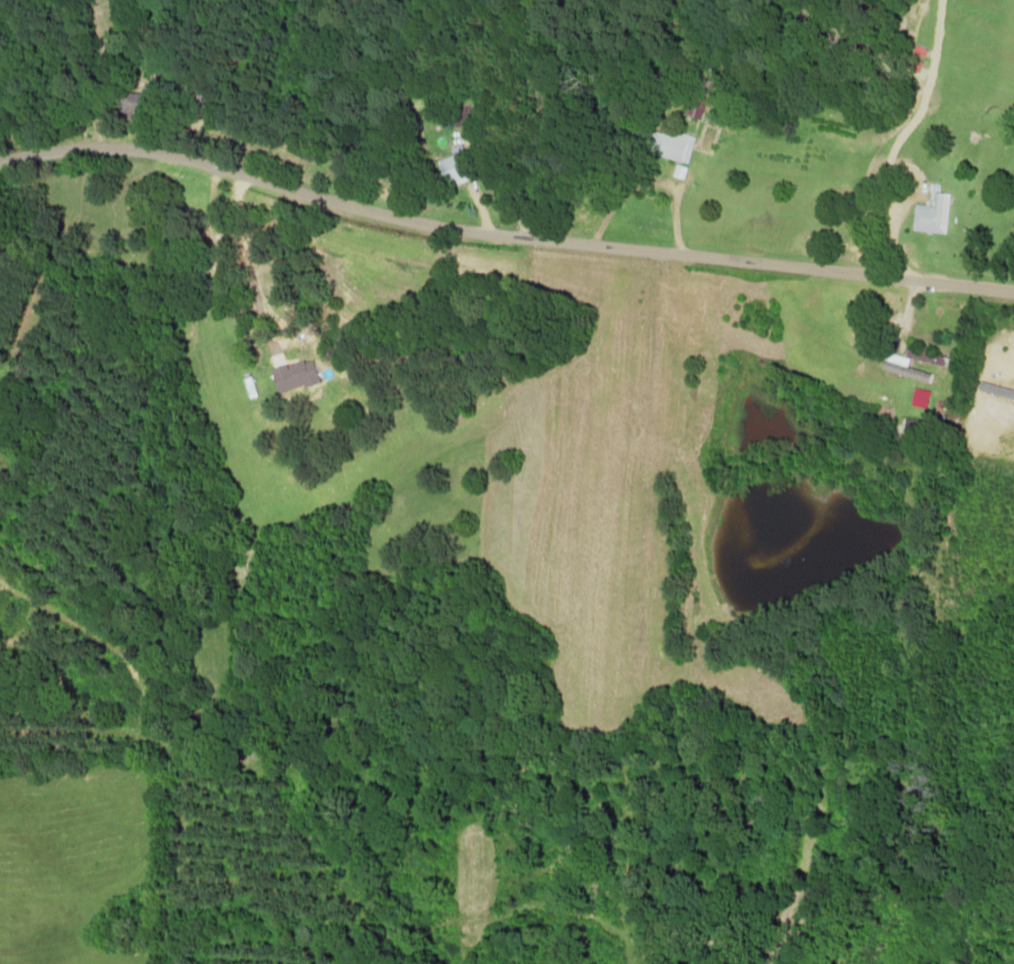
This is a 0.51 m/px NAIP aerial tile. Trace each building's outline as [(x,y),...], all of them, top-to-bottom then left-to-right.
[(155,94),(135,93),(134,114),(154,115),(155,94)] [(700,142),(655,128),(648,150),(693,164),(700,142)] [(455,148),(458,155),(445,161),(457,188),(482,177),(467,143),(455,148)] [(677,176),(688,179),(691,166),(680,164),(677,176)] [(957,194),(942,192),(940,206),(921,204),(918,231),(953,235),(957,194)] [(916,358),(922,360),(923,352),(914,350),(912,357),(892,353),(888,372),(936,382),(938,373),(914,368),(916,358)] [(285,395),(325,382),(317,357),(277,370),(285,395)] [(933,410),(937,391),(919,388),(916,406),(933,410)]
